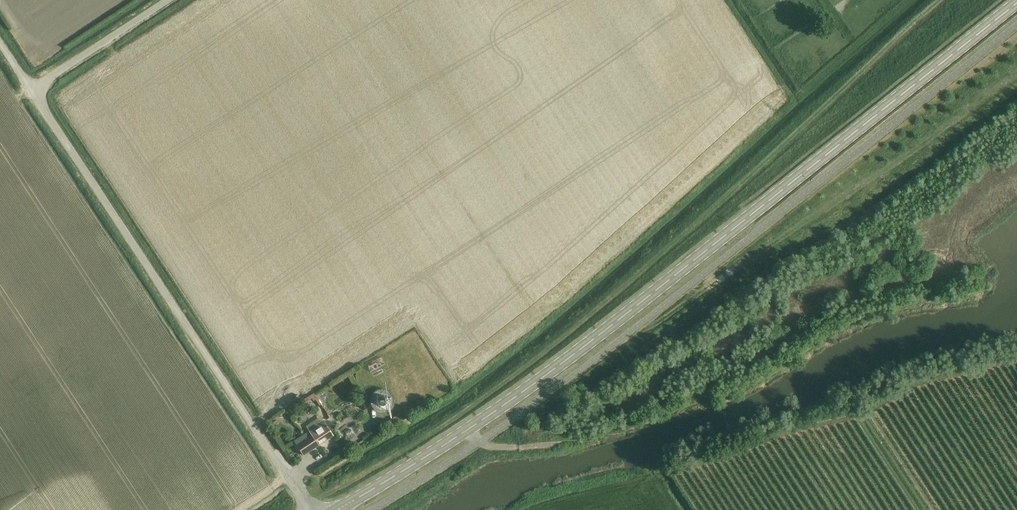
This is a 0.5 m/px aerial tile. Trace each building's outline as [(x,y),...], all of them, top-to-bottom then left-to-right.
[(382,392),(378,394),(376,397),(375,401),(376,405),(378,408),(381,411),(385,411),(389,411),(392,409),(395,405),(395,401),(395,398),(393,394),(389,392),(386,391),(382,392)] [(325,422),(309,433),(295,442),(304,456),(334,435),(325,422)]
